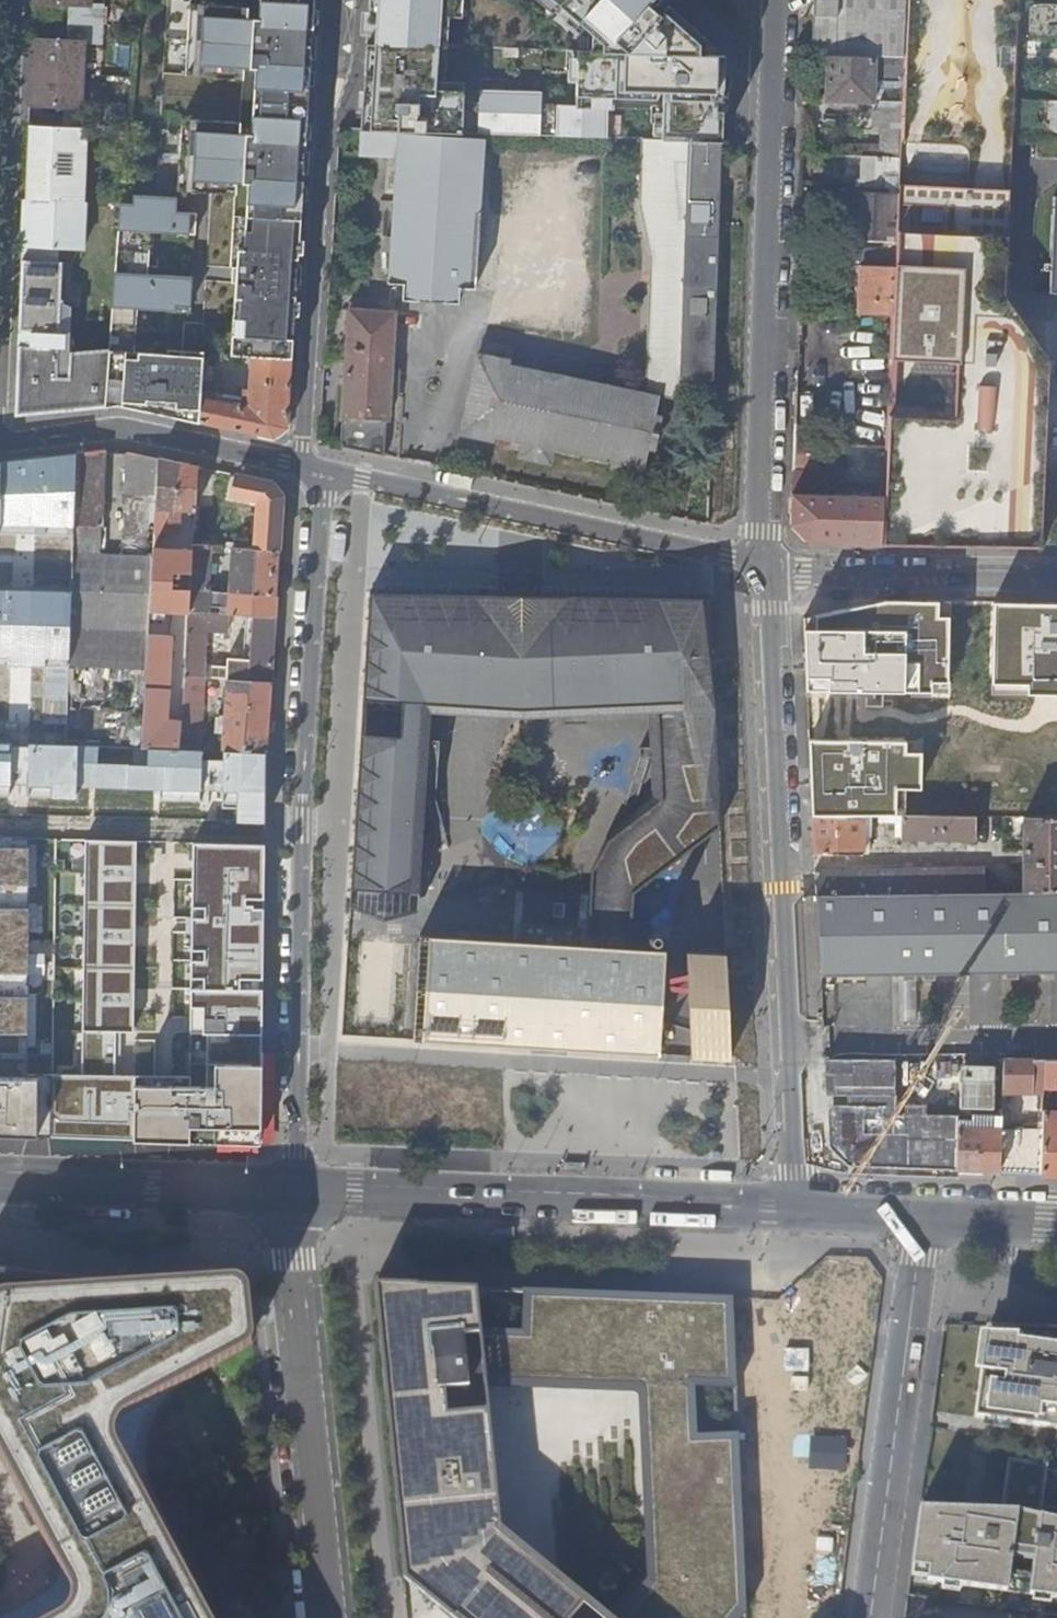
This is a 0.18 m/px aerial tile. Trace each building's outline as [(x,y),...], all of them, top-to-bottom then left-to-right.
[(34,4),(71,5),(69,41),(32,40),(30,106),(66,107),(65,128),(87,130),(89,130),(96,130),(97,108),(81,108),(83,41),(100,42),(101,6),(85,5),(85,0),(34,0),(34,4)] [(315,0),(266,0),(266,6),(260,6),(259,17),(248,16),(249,5),(190,2),(186,72),(244,76),(245,64),(256,65),(255,85),(261,85),(260,111),(254,111),(252,131),(241,130),(242,118),(183,115),(179,186),(237,190),(237,179),(249,180),(248,199),(254,200),(252,227),(245,226),(244,246),(238,245),(237,265),(233,264),(232,281),(236,281),(235,305),(242,305),(241,329),(234,329),(234,355),(252,357),(292,359),(315,0)] [(363,129),(463,133),(466,82),(448,82),(450,20),(463,20),(464,0),(369,0),(363,129)] [(575,40),(577,49),(566,48),(567,82),(575,85),(575,99),(615,100),(661,101),(663,137),(722,140),(725,58),(721,55),(660,0),(534,0),(575,40)] [(542,90),(466,89),(463,133),(621,139),(622,111),(614,111),(615,100),(575,99),(575,104),(543,104),(542,90)] [(29,126),(26,200),(85,205),(89,130),(87,130),(65,128),(29,126)] [(405,285),(404,300),(459,304),(461,288),(476,289),(485,163),(483,162),(484,140),(362,132),(360,156),(375,157),(397,158),(388,284),(405,285)] [(722,154),(722,143),(690,142),(645,140),(643,206),(655,260),(651,335),(649,378),(714,381),(721,177),(722,154)] [(722,154),(721,177),(746,178),(747,155),(722,154)] [(892,315),(886,446),(884,493),(882,546),(1043,548),(1043,536),(1044,526),(1045,487),(1047,458),(1051,360),(1050,358),(1006,293),(1012,187),(898,184),(895,242),(895,250),(894,266),(894,271),(892,315)] [(205,358),(130,352),(131,338),(138,338),(140,308),(193,312),(196,277),(161,274),(160,282),(142,281),(146,230),(198,234),(200,211),(177,210),(177,202),(134,198),(133,209),(121,208),(110,349),(68,355),(64,381),(51,384),(60,266),(22,264),(18,356),(19,357),(17,416),(124,406),(200,423),(202,398),(205,358)] [(85,205),(26,200),(23,250),(61,252),(83,254),(87,205),(85,205)] [(61,252),(23,250),(22,264),(60,266),(61,252)] [(857,314),(892,315),(894,271),(894,266),(844,264),(843,277),(860,278),(857,314)] [(350,312),(341,447),(386,457),(396,314),(350,312)] [(496,437),(523,443),(556,450),(645,468),(649,449),(655,450),(662,418),(655,417),(659,397),(510,367),(511,362),(494,358),(497,346),(481,342),(461,435),(494,442),(496,437)] [(202,398),(200,423),(273,438),(288,429),(292,359),(252,357),(249,407),(202,398)] [(794,427),(792,471),(819,472),(821,427),(794,427)] [(556,450),(523,443),(521,453),(520,457),(553,464),(556,450)] [(810,544),(882,546),(884,493),(886,446),(850,447),(846,447),(845,472),(864,473),(864,496),(792,495),(791,523),(810,544)] [(149,630),(151,610),(154,554),(129,553),(102,552),(105,450),(78,453),(75,530),(75,537),(74,557),(73,592),(72,625),(149,630)] [(157,496),(160,459),(127,452),(126,494),(131,494),(157,496)] [(0,462),(0,535),(75,537),(78,453),(0,462)] [(183,511),(196,512),(199,468),(160,459),(157,496),(155,532),(181,534),(183,511)] [(248,549),(280,551),(284,496),(275,485),(237,476),(232,497),(258,503),(256,543),(249,543),(248,549)] [(191,592),(209,593),(212,547),(194,546),(193,551),(192,574),(191,592)] [(151,610),(189,613),(191,592),(179,591),(179,586),(173,585),(174,578),(179,578),(180,573),(192,574),(193,551),(154,549),(154,554),(151,610)] [(233,549),(229,594),(277,597),(280,551),(248,549),(233,549)] [(0,590),(0,667),(69,668),(73,592),(0,590)] [(189,613),(208,615),(209,593),(191,592),(189,613)] [(715,710),(711,599),(370,592),(363,698),(400,702),(426,704),(521,712),(653,707),(658,707),(659,699),(679,700),(679,708),(715,710)] [(228,616),(253,617),(275,619),(277,597),(229,594),(224,594),(224,598),(229,599),(228,616)] [(805,617),(808,694),(951,696),(953,601),(885,600),(805,617)] [(994,685),(1030,685),(1030,697),(1056,697),(1056,604),(994,601),(994,685)] [(208,615),(189,613),(185,677),(206,679),(211,680),(228,681),(271,684),(275,619),(253,617),(251,648),(227,647),(226,659),(220,659),(213,664),(212,670),(205,670),(208,626),(209,615),(208,615)] [(149,634),(149,630),(72,625),(71,664),(147,667),(149,634)] [(173,636),(149,634),(147,667),(146,687),(169,689),(173,636)] [(206,679),(185,677),(184,682),(183,698),(182,723),(180,750),(201,751),(206,679)] [(271,684),(228,681),(224,752),(267,754),(271,684)] [(347,904),(376,914),(412,906),(426,704),(400,702),(398,736),(360,735),(347,904)] [(451,938),(415,936),(415,942),(414,942),(413,961),(415,961),(410,1041),(657,1056),(660,968),(661,968),(662,949),(660,949),(660,947),(660,942),(625,941),(630,890),(717,824),(715,710),(679,708),(658,707),(653,707),(651,794),(604,837),(590,869),(588,914),(572,913),(573,887),(518,885),(517,939),(506,938),(507,930),(451,926),(451,938)] [(149,748),(180,750),(182,723),(144,721),(143,748),(149,748)] [(908,738),(808,741),(815,810),(896,811),(897,792),(923,791),(923,752),(906,751),(908,738)] [(0,743),(0,798),(9,798),(12,743),(0,743)] [(99,746),(27,744),(26,799),(76,801),(78,788),(160,790),(160,802),(200,802),(202,791),(220,792),(222,809),(235,809),(235,824),(265,825),(267,754),(224,752),(222,761),(202,760),(201,751),(149,748),(147,765),(98,762),(99,746)] [(726,782),(724,843),(728,843),(729,820),(743,821),(744,783),(726,782)] [(848,815),(813,815),(814,829),(815,853),(863,854),(863,815),(848,815)] [(976,816),(889,815),(889,822),(896,822),(896,831),(901,831),(901,839),(976,840),(976,816)] [(1056,892),(1056,817),(1051,817),(1025,816),(1024,893),(1056,892)] [(0,837),(0,1137),(51,1139),(52,1075),(27,1075),(31,838),(0,837)] [(265,845),(193,843),(189,1076),(137,1075),(136,841),(84,839),(82,1073),(52,1075),(51,1139),(260,1146),(265,845)] [(857,870),(815,870),(816,895),(985,893),(984,869),(954,868),(857,870)] [(816,895),(819,965),(820,975),(919,974),(1056,973),(1056,892),(1024,893),(985,893),(816,895)] [(723,956),(686,953),(691,1058),(730,1061),(723,956)] [(894,1061),(825,1062),(829,1149),(847,1168),(957,1172),(959,1119),(960,1116),(893,1113),(894,1061)] [(1043,1088),(1044,1061),(1003,1061),(1002,1090),(1043,1091),(1043,1088)] [(1046,1061),(1044,1061),(1043,1088),(1056,1088),(1056,1061),(1046,1061)] [(994,1065),(961,1064),(959,1107),(993,1109),(994,1065)] [(1053,1126),(1053,1112),(1042,1112),(1042,1126),(1041,1140),(1040,1159),(1039,1175),(1056,1176),(1056,1126),(1053,1126)] [(959,1119),(957,1172),(988,1173),(998,1174),(1000,1123),(1000,1118),(983,1117),(970,1117),(970,1120),(959,1119)] [(1000,1123),(998,1174),(1013,1174),(1016,1125),(1008,1124),(1007,1117),(1000,1117),(1000,1118),(1000,1123)] [(1013,1174),(1039,1175),(1040,1159),(1041,1140),(1042,1126),(1035,1125),(1016,1125),(1013,1174)] [(866,1260),(831,1259),(826,1316),(871,1321),(870,1328),(876,1328),(882,1283),(866,1260)] [(119,1447),(117,1445),(115,1441),(114,1436),(113,1433),(114,1428),(115,1425),(118,1421),(121,1418),(125,1416),(128,1415),(236,1355),(245,1350),(248,1348),(250,1345),(251,1343),(252,1339),(252,1334),(248,1296),(249,1293),(249,1290),(247,1287),(244,1283),(241,1281),(238,1280),(235,1280),(115,1289),(0,1276),(0,1457),(29,1511),(53,1557),(56,1560),(59,1567),(60,1572),(59,1578),(58,1582),(55,1587),(51,1591),(1,1617),(210,1617),(119,1447)] [(696,1435),(693,1388),(737,1389),(733,1299),(375,1285),(405,1580),(451,1617),(606,1617),(481,1515),(468,1382),(641,1393),(646,1582),(617,1617),(732,1617),(747,1599),(739,1436),(696,1435)] [(986,1327),(985,1332),(976,1332),(971,1370),(978,1371),(974,1418),(1056,1429),(1056,1330),(986,1327)] [(853,1361),(821,1358),(818,1398),(866,1402),(872,1362),(853,1361)] [(812,1433),(807,1467),(843,1473),(848,1439),(812,1433)] [(905,1578),(1056,1599),(1056,1522),(1036,1517),(1043,1464),(1003,1459),(999,1492),(997,1511),(960,1509),(921,1507),(915,1507),(905,1578)] [(835,1597),(839,1578),(805,1571),(801,1590),(835,1597)]
